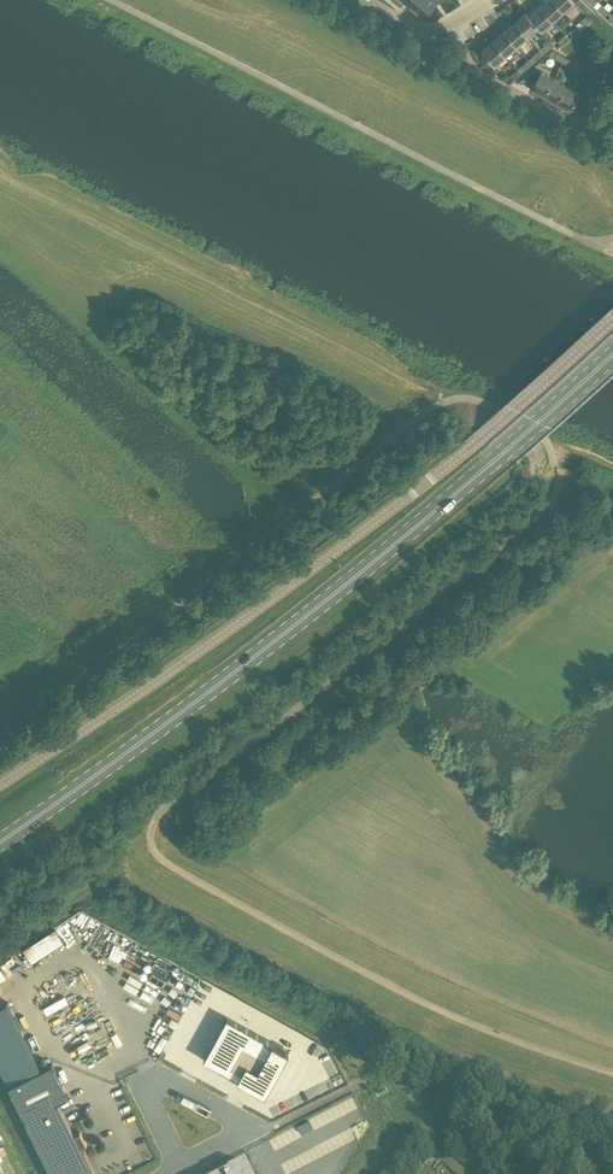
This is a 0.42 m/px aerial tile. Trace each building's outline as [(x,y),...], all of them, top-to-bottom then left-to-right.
[(439,0),(416,0),(410,7),(423,18),(439,0)] [(554,0),(546,0),(540,5),(553,20),(563,11),(554,0)] [(563,11),(574,1),(573,0),(554,0),(563,11)] [(590,17),(595,12),(582,0),(577,0),(574,3),(590,17)] [(604,16),(609,11),(601,4),(597,9),(604,16)] [(553,20),(540,5),(529,15),(538,27),(541,31),(553,20)] [(538,27),(529,15),(526,12),(514,21),(527,36),(538,27)] [(583,26),(590,20),(586,15),(579,22),(583,26)] [(527,36),(514,21),(503,31),(516,46),(527,36)] [(572,36),(579,29),(575,25),(568,31),(572,36)] [(503,31),(492,41),(505,56),(516,46),(503,31)] [(561,45),(568,39),(564,34),(557,41),(561,45)] [(543,47),(546,51),(554,45),(550,40),(543,47)] [(505,56),(492,41),(481,50),(494,65),(505,56)] [(532,56),(536,61),(543,54),(539,50),(532,56)] [(562,63),(565,57),(557,52),(554,58),(562,63)] [(565,57),(562,63),(571,67),(574,62),(565,57)] [(521,66),(525,70),(532,64),(528,59),(521,66)] [(583,74),(586,69),(578,64),(575,69),(583,74)] [(540,71),(540,72),(533,68),(527,79),(534,83),(531,88),(544,95),(553,78),(540,71)] [(514,80),(521,74),(517,69),(510,76),(514,80)] [(553,78),(544,95),(557,102),(566,85),(553,78)] [(566,85),(557,102),(570,109),(579,92),(566,85)] [(272,1041),(227,1016),(204,1057),(203,1058),(265,1093),(289,1050),(272,1041)] [(52,1063),(8,1085),(52,1173),(79,1173),(91,1168),(80,1147),(86,1144),(80,1132),(74,1135),(58,1103),(57,1103),(56,1101),(68,1096),(52,1063)] [(300,1133),(311,1127),(307,1120),(297,1125),(300,1133)] [(244,1164),(228,1172),(225,1173),(249,1173),(244,1164)]
